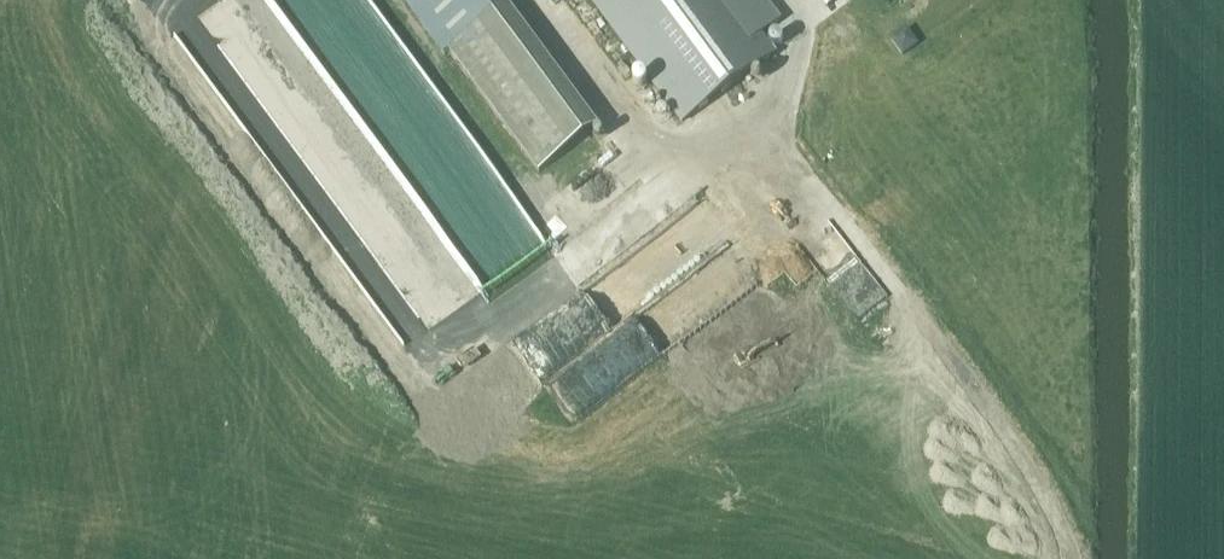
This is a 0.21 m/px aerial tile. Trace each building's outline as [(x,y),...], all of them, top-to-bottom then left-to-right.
[(735,0),(593,0),(683,122),(774,54),(735,0)] [(599,128),(508,5),(447,50),(538,173),(599,128)] [(823,271),(839,256),(803,215),(786,229),(823,271)] [(840,259),(823,272),(853,309),(869,296),(840,259)]
